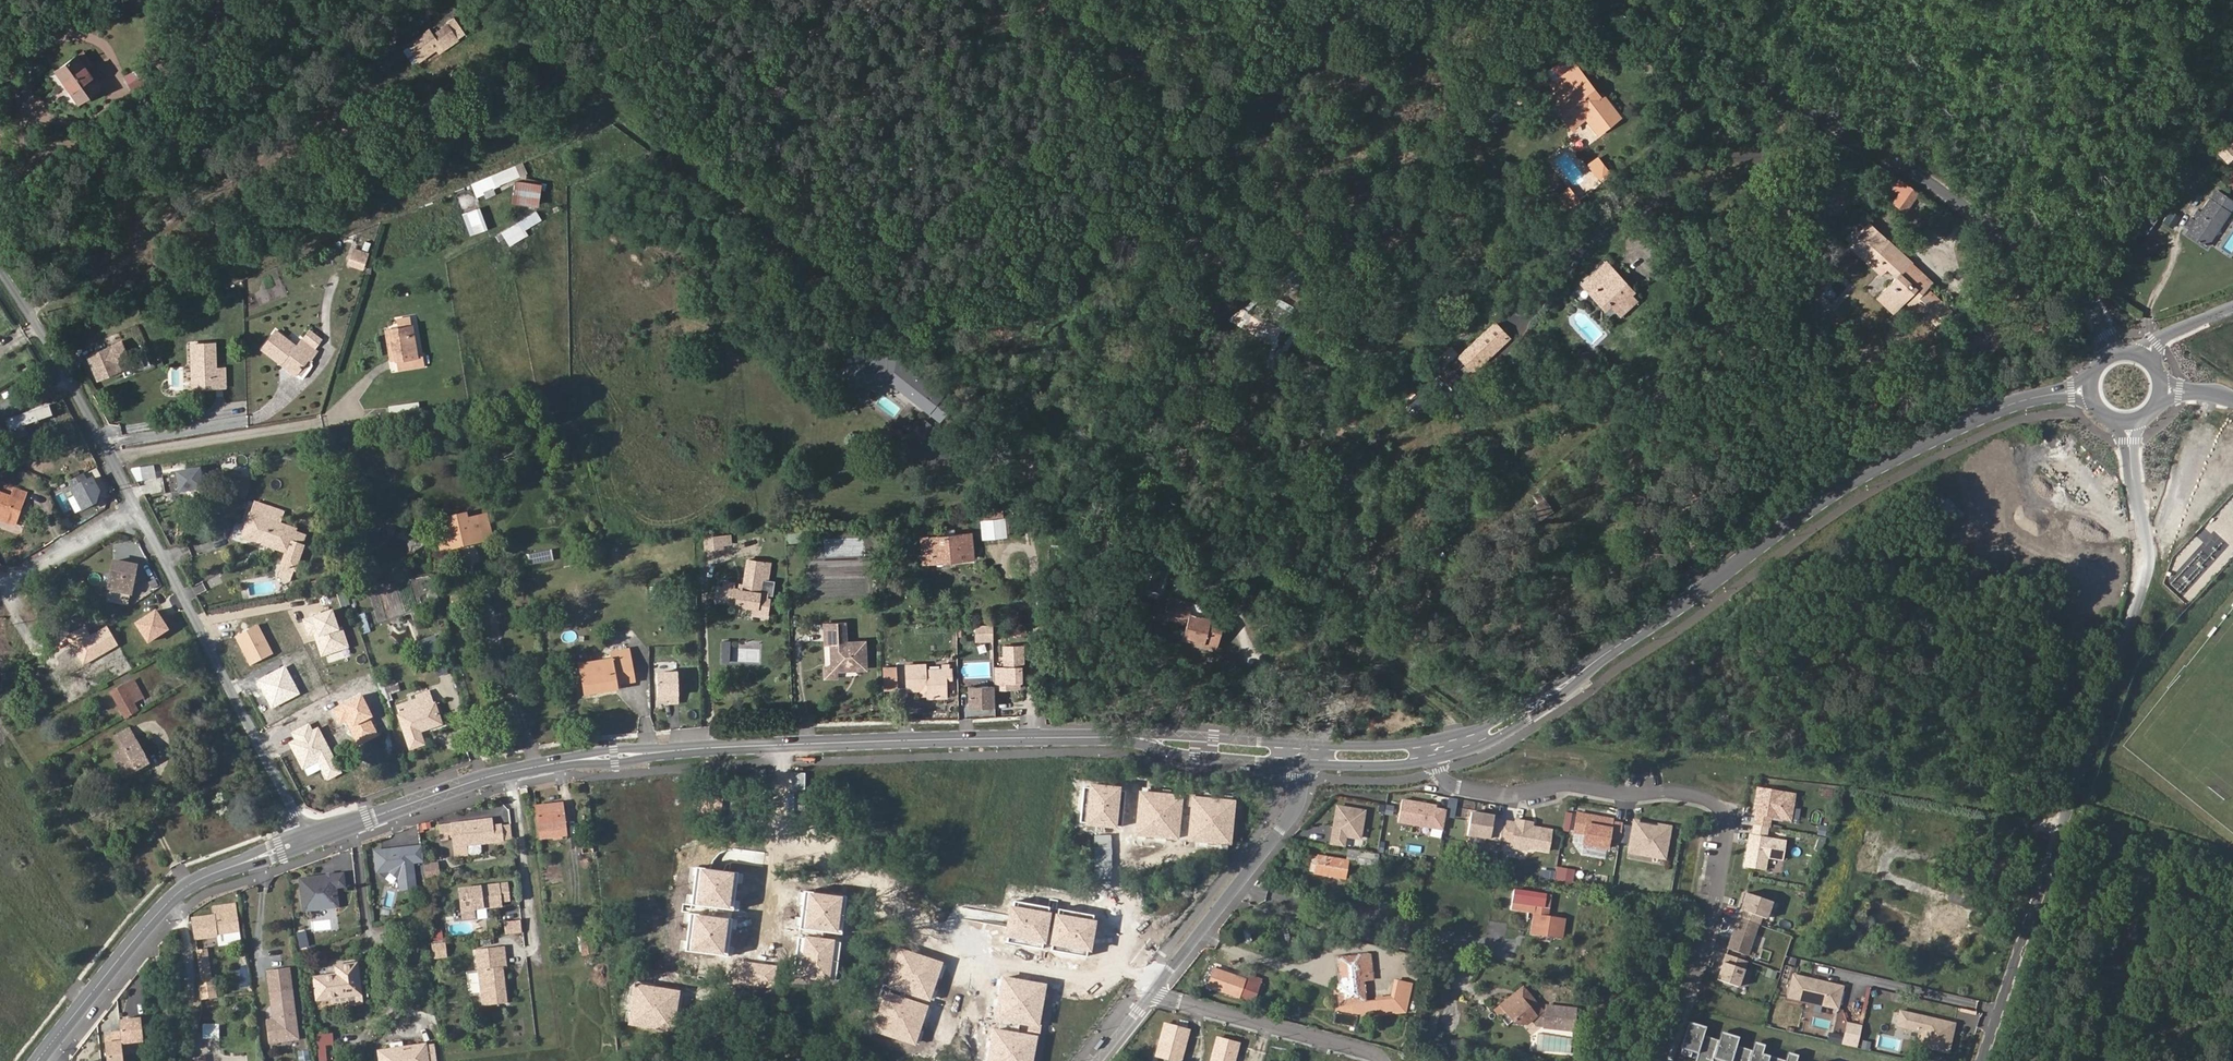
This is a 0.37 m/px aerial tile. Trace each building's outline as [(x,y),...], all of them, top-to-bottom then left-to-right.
[(435,37),(430,28),(409,43),(420,60),(452,39),(446,30),(435,37)] [(461,33),(452,39),(456,44),(464,38),(461,33)] [(79,103),(102,87),(89,68),(94,64),(85,52),(81,55),(79,52),(55,69),(79,103)] [(1554,89),(1549,93),(1563,111),(1560,114),(1573,129),(1585,118),(1598,134),(1621,115),(1601,92),(1599,94),(1574,63),(1549,83),(1554,89)] [(127,76),(134,90),(151,81),(144,66),(127,76)] [(1600,181),(1610,173),(1595,155),(1585,164),(1600,181)] [(537,205),(539,182),(513,180),(511,203),(537,205)] [(1908,211),(1920,193),(1900,180),(1894,189),(1901,193),(1895,202),(1908,211)] [(1556,195),(1570,209),(1580,199),(1566,185),(1556,195)] [(2232,206),(2232,199),(2218,189),(2211,199),(2229,212),(2232,206)] [(2211,199),(2210,198),(2185,234),(2204,248),(2229,212),(2211,199)] [(477,206),(460,213),(469,236),(486,229),(477,206)] [(2170,210),(2162,222),(2171,228),(2179,216),(2170,210)] [(527,236),(524,228),(540,221),(536,213),(501,227),(507,244),(527,236)] [(1867,263),(1889,240),(1872,223),(1849,246),(1867,263)] [(1867,263),(1876,271),(1888,283),(1876,297),(1893,312),(1905,299),(1934,326),(1951,309),(1927,286),(1932,279),(1889,240),(1867,263)] [(368,266),(355,262),(352,272),(365,276),(368,266)] [(1629,297),(1612,279),(1616,275),(1604,262),(1581,284),(1589,294),(1594,289),(1613,308),(1619,315),(1633,301),(1629,297)] [(1633,293),(1616,275),(1612,279),(1629,297),(1633,293)] [(1613,308),(1594,289),(1589,294),(1608,313),(1613,308)] [(1238,309),(1232,321),(1250,331),(1252,327),(1267,335),(1271,326),(1238,309)] [(410,360),(404,361),(405,374),(431,372),(430,362),(426,362),(423,323),(409,323),(410,330),(402,330),(403,355),(410,355),(410,360)] [(1473,372),(1508,339),(1492,323),(1458,356),(1473,372)] [(277,333),(264,353),(283,365),(285,363),(299,373),(309,358),(313,360),(317,354),(302,344),(299,348),(277,333)] [(126,341),(91,356),(95,365),(97,366),(99,370),(98,372),(101,380),(125,370),(122,363),(133,359),(126,341)] [(196,346),(197,380),(216,380),(217,388),(229,388),(228,369),(218,369),(217,345),(196,346)] [(1447,365),(1457,351),(1449,346),(1439,360),(1447,365)] [(943,419),(952,406),(897,360),(889,361),(888,358),(844,362),(846,387),(891,382),(930,413),(932,411),(943,419)] [(391,372),(398,372),(398,360),(390,361),(391,372)] [(197,380),(197,389),(217,388),(216,380),(197,380)] [(51,404),(10,420),(14,431),(27,426),(31,436),(45,431),(41,420),(55,415),(51,404)] [(930,413),(941,421),(943,419),(932,411),(930,413)] [(922,418),(909,434),(919,442),(932,426),(922,418)] [(198,464),(160,470),(163,489),(201,483),(198,464)] [(146,468),(137,468),(137,479),(146,479),(146,468)] [(82,473),(69,480),(73,487),(72,488),(82,509),(95,503),(98,491),(92,478),(86,480),(82,473)] [(224,475),(220,489),(245,497),(250,483),(224,475)] [(19,509),(27,488),(12,483),(9,490),(0,486),(0,501),(19,509)] [(994,506),(993,497),(970,500),(972,509),(994,506)] [(248,540),(290,555),(285,568),(287,569),(296,572),(304,548),(293,544),(295,540),(298,530),(270,520),(274,508),(255,501),(248,525),(252,527),(248,540)] [(996,520),(994,506),(972,509),(974,523),(996,520)] [(483,539),(478,519),(438,530),(441,540),(446,539),(449,548),(483,539)] [(963,522),(926,527),(929,546),(947,543),(948,549),(965,547),(963,522)] [(243,539),(248,540),(252,527),(248,525),(243,539)] [(800,527),(783,530),(785,544),(802,541),(800,527)] [(929,546),(926,527),(919,528),(923,553),(948,549),(947,543),(929,546)] [(310,534),(298,530),(295,540),(307,544),(310,534)] [(730,533),(700,536),(702,550),(731,546),(730,533)] [(546,554),(522,559),(524,568),(548,563),(546,554)] [(771,558),(748,555),(743,587),(730,585),(730,582),(721,581),(721,584),(716,583),(714,596),(735,599),(736,602),(753,605),(752,611),(764,613),(767,597),(764,597),(765,590),(760,590),(762,575),(768,575),(771,558)] [(139,567),(116,562),(109,590),(132,595),(139,567)] [(364,568),(363,562),(351,564),(352,571),(364,568)] [(293,582),(296,572),(287,569),(283,579),(293,582)] [(343,602),(351,600),(348,591),(342,592),(339,592),(343,602)] [(467,591),(453,596),(456,605),(470,600),(467,591)] [(160,595),(150,599),(154,607),(164,603),(160,595)] [(1188,612),(1191,603),(1167,596),(1160,620),(1183,626),(1180,638),(1193,642),(1204,645),(1203,648),(1210,650),(1218,645),(1223,625),(1207,621),(1208,618),(1188,612)] [(1211,609),(1191,603),(1188,612),(1208,618),(1211,609)] [(373,612),(355,615),(359,634),(377,631),(373,612)] [(434,621),(438,633),(447,630),(444,618),(434,621)] [(826,626),(826,642),(830,642),(831,663),(831,666),(835,669),(837,669),(866,668),(865,641),(844,641),(844,625),(826,626)] [(976,640),(991,640),(991,625),(975,626),(976,640)] [(1016,633),(998,633),(999,654),(988,655),(989,673),(989,675),(1001,675),(1001,668),(1016,667),(1015,649),(1017,649),(1016,633)] [(414,667),(441,657),(433,636),(406,646),(414,667)] [(728,663),(728,640),(718,639),(718,663),(728,663)] [(613,659),(580,666),(585,696),(616,689),(615,686),(633,682),(627,649),(611,652),(613,659)] [(272,676),(290,712),(312,701),(305,687),(320,680),(309,658),(272,676)] [(920,688),(927,693),(926,696),(947,695),(946,676),(951,675),(951,666),(926,668),(926,662),(906,663),(907,689),(920,688)] [(964,675),(965,694),(986,693),(986,685),(990,684),(989,675),(989,673),(964,675)] [(680,674),(658,676),(661,702),(673,701),(673,705),(683,704),(680,674)] [(127,718),(141,710),(134,698),(142,693),(134,680),(112,692),(127,718)] [(418,697),(421,705),(435,701),(433,693),(418,697)] [(437,705),(399,718),(410,749),(424,745),(421,733),(442,726),(437,705)] [(114,762),(124,778),(151,763),(130,728),(115,737),(122,750),(116,753),(118,759),(114,762)] [(73,774),(69,768),(59,774),(63,780),(73,774)] [(1120,787),(1089,784),(1084,826),(1115,830),(1120,787)] [(1753,805),(1756,805),(1754,815),(1753,825),(1766,828),(1767,828),(1769,817),(1788,820),(1792,795),(1756,789),(1753,805)] [(1180,796),(1137,791),(1132,834),(1175,839),(1180,796)] [(1236,801),(1192,796),(1188,840),(1231,844),(1236,801)] [(1444,830),(1447,810),(1436,809),(1437,806),(1402,801),(1399,823),(1444,830)] [(565,803),(537,807),(541,839),(569,835),(565,803)] [(1333,843),(1344,845),(1346,834),(1360,837),(1365,810),(1338,806),(1333,843)] [(1481,814),(1471,813),(1468,835),(1502,840),(1505,820),(1494,819),(1494,816),(1485,815),(1485,817),(1481,816),(1481,814)] [(1613,821),(1578,815),(1575,834),(1585,836),(1584,846),(1609,849),(1610,838),(1621,840),(1623,825),(1612,823),(1613,821)] [(1512,846),(1527,848),(1530,846),(1549,849),(1552,828),(1536,825),(1536,828),(1532,827),(1532,825),(1533,821),(1516,819),(1512,846)] [(1666,858),(1671,826),(1635,821),(1634,827),(1623,825),(1621,840),(1621,842),(1632,844),(1630,852),(1666,858)] [(492,823),(440,830),(442,844),(450,843),(450,839),(452,841),(454,840),(455,848),(501,842),(500,828),(492,829),(492,823)] [(1766,828),(1753,825),(1750,844),(1747,844),(1743,867),(1759,870),(1761,857),(1781,860),(1784,841),(1764,838),(1766,828)] [(512,827),(500,828),(501,842),(513,841),(512,827)] [(575,851),(584,851),(584,841),(575,842),(575,851)] [(414,863),(424,862),(423,848),(376,852),(378,872),(379,874),(379,875),(379,876),(380,878),(380,879),(381,880),(381,881),(382,882),(383,883),(384,884),(385,885),(387,886),(388,887),(389,887),(390,888),(391,888),(392,889),(393,889),(395,889),(397,890),(400,890),(416,888),(414,863)] [(1376,868),(1379,855),(1361,851),(1358,865),(1376,868)] [(1316,857),(1312,874),(1345,880),(1349,863),(1316,857)] [(425,866),(426,880),(436,879),(435,865),(425,866)] [(1572,881),(1573,868),(1556,866),(1555,879),(1572,881)] [(735,874),(699,869),(694,906),(730,911),(735,874)] [(344,875),(301,881),(305,914),(340,909),(337,889),(346,888),(344,875)] [(487,908),(501,906),(501,901),(509,900),(508,885),(461,890),(463,911),(477,909),(478,919),(478,920),(488,918),(487,908)] [(1562,940),(1565,920),(1547,917),(1549,896),(1512,891),(1510,910),(1532,913),(1530,935),(1562,940)] [(841,897),(805,893),(801,930),(837,934),(841,897)] [(1744,893),(1737,919),(1756,925),(1757,925),(1760,917),(1764,919),(1770,901),(1744,893)] [(216,915),(214,915),(217,938),(241,934),(236,904),(214,908),(216,915)] [(1051,913),(1012,906),(1006,939),(1045,945),(1051,913)] [(477,909),(463,911),(464,920),(478,919),(477,909)] [(1095,921),(1056,914),(1051,947),(1090,953),(1095,921)] [(217,938),(214,915),(193,919),(197,941),(217,938)] [(728,920),(691,916),(687,953),(723,957),(728,920)] [(1756,925),(1737,919),(1727,950),(1747,956),(1756,925)] [(505,925),(507,938),(523,936),(521,923),(505,925)] [(1848,930),(1840,948),(1851,953),(1858,934),(1848,930)] [(300,936),(302,943),(309,941),(307,934),(300,936)] [(838,942),(802,937),(798,974),(834,979),(838,942)] [(302,943),(303,950),(311,949),(309,941),(302,943)] [(445,944),(432,945),(434,957),(446,956),(445,944)] [(508,1002),(502,968),(508,967),(507,958),(505,947),(476,951),(478,961),(484,1006),(508,1002)] [(943,962),(897,947),(884,987),(930,1002),(943,962)] [(206,1015),(221,1013),(216,985),(214,985),(209,951),(197,951),(206,1015)] [(1361,957),(1361,954),(1338,957),(1340,984),(1335,984),(1337,1009),(1348,1007),(1349,1017),(1378,1014),(1378,1017),(1401,1014),(1407,986),(1392,983),(1388,1000),(1376,1001),(1377,1004),(1366,1005),(1363,973),(1371,971),(1370,957),(1361,957)] [(1747,961),(1726,955),(1718,981),(1738,987),(1747,961)] [(315,977),(318,1002),(363,995),(358,962),(336,965),(336,974),(315,977)] [(297,1040),(286,968),(266,972),(273,1020),(267,1021),(271,1044),(297,1040)] [(1215,969),(1209,987),(1254,1003),(1262,978),(1249,974),(1247,980),(1215,969)] [(1844,985),(1792,972),(1786,996),(1838,1010),(1844,985)] [(1046,984),(1003,977),(997,1020),(1040,1027),(1046,984)] [(680,989),(634,982),(628,1025),(673,1032),(680,989)] [(1526,987),(1503,1004),(1515,1019),(1531,1019),(1537,1014),(1542,1021),(1579,1020),(1579,1005),(1549,1005),(1549,1009),(1544,1009),(1526,987)] [(930,1007),(884,992),(871,1032),(917,1047),(930,1007)] [(1953,1024),(1898,1011),(1895,1026),(1920,1032),(1917,1046),(1946,1053),(1953,1024)] [(120,1033),(121,1043),(143,1041),(141,1019),(119,1021),(120,1033)] [(1690,1031),(1708,1037),(1710,1029),(1693,1023),(1690,1031)] [(1156,1055),(1177,1060),(1180,1060),(1188,1030),(1165,1024),(1156,1055)] [(994,1029),(989,1060),(1033,1060),(1037,1036),(994,1029)] [(1702,1055),(1708,1037),(1690,1031),(1684,1049),(1702,1055)] [(120,1033),(112,1034),(112,1036),(105,1037),(107,1060),(123,1060),(121,1043),(120,1033)] [(318,1035),(320,1044),(333,1042),(332,1033),(318,1035)] [(1723,1042),(1740,1047),(1742,1040),(1726,1034),(1723,1042)] [(1723,1042),(1708,1037),(1702,1055),(1699,1060),(1716,1060),(1717,1060),(1723,1042)] [(1211,1060),(1236,1060),(1240,1045),(1217,1039),(1211,1060)] [(1721,1060),(1735,1060),(1740,1047),(1723,1042),(1717,1060),(1721,1060)] [(428,1043),(378,1051),(379,1060),(430,1060),(428,1043)] [(1755,1052),(1765,1055),(1767,1047),(1758,1044),(1755,1052)] [(1755,1052),(1740,1047),(1735,1060),(1752,1060),(1755,1052)] [(297,1060),(308,1060),(308,1050),(297,1051),(297,1060)] [(192,1054),(193,1060),(205,1060),(204,1052),(192,1054)] [(1772,1058),(1765,1055),(1755,1052),(1752,1060),(1771,1060),(1772,1058)]
